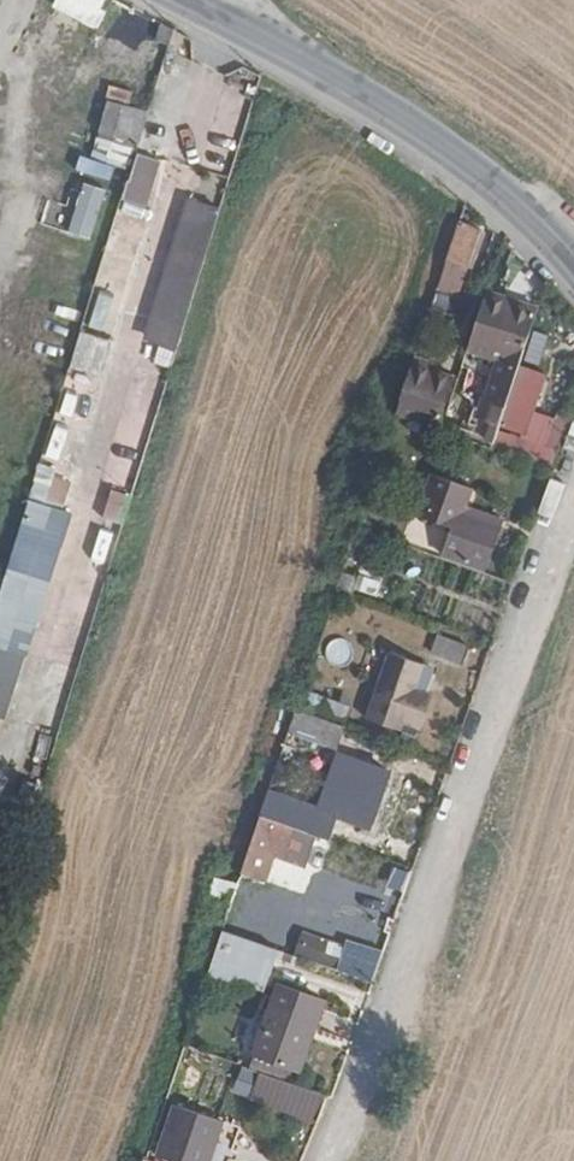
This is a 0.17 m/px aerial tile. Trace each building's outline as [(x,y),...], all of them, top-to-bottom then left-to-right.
[(50,5),(90,30),(108,0),(53,0),(50,5)] [(94,135),(134,146),(144,109),(104,99),(94,135)] [(145,206),(159,160),(136,153),(121,199),(145,206)] [(77,156),(73,171),(108,181),(112,166),(77,156)] [(67,234),(92,239),(101,188),(76,183),(67,234)] [(181,197),(142,340),(176,350),(215,207),(181,197)] [(479,226),(458,218),(443,264),(463,270),(479,226)] [(538,309),(488,293),(471,343),(522,360),(538,309)] [(77,334),(70,370),(99,376),(106,339),(77,334)] [(409,392),(401,389),(393,412),(441,428),(460,375),(419,361),(409,392)] [(552,467),(569,420),(530,405),(538,379),(518,372),(493,447),(552,467)] [(65,503),(70,470),(36,464),(30,497),(65,503)] [(459,513),(462,502),(467,485),(428,473),(413,517),(450,530),(443,550),(486,565),(494,544),(499,527),(459,513)] [(7,720),(66,511),(23,499),(0,580),(0,718),(7,720)] [(502,517),(462,502),(459,513),(499,527),(502,517)] [(376,590),(393,543),(370,535),(362,554),(355,581),(376,590)] [(470,663),(477,643),(443,632),(437,651),(470,663)] [(423,691),(432,661),(390,646),(365,715),(404,729),(408,722),(419,726),(430,693),(423,691)] [(337,747),(346,703),(299,693),(289,737),(337,747)] [(367,821),(386,766),(361,757),(341,812),(367,821)] [(322,809),(267,790),(259,814),(314,832),(322,809)] [(314,832),(259,814),(240,872),(256,877),(264,850),(304,862),(314,832)] [(274,926),(287,930),(298,898),(285,893),(274,926)] [(303,926),(328,936),(334,922),(309,912),(303,926)] [(204,979),(261,998),(277,950),(220,931),(204,979)] [(345,936),(333,967),(352,973),(362,944),(345,936)] [(278,984),(256,1049),(296,1064),(318,997),(278,984)] [(333,1093),(267,1071),(260,1097),(324,1120),(333,1093)] [(213,1116),(175,1104),(160,1153),(184,1160),(207,1160),(216,1136),(208,1134),(213,1116)]
